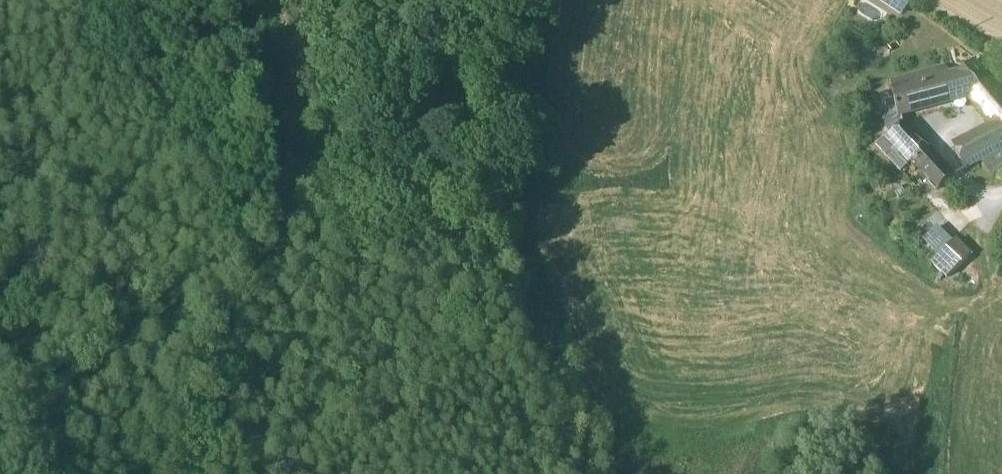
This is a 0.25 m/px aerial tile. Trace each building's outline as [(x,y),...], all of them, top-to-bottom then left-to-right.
[(878,25),(883,12),(857,2),(852,15),(878,25)] [(887,44),(869,59),(875,66),(893,51),(887,44)] [(977,60),(956,78),(948,81),(954,99),(966,95),(989,73),(977,60)] [(945,71),(892,85),(899,110),(900,115),(902,114),(954,99),(948,81),(945,71)] [(989,73),(966,95),(994,130),(995,129),(1001,125),(1001,88),(989,73)] [(899,110),(878,115),(892,136),(904,127),(902,114),(900,115),(899,110)] [(939,164),(904,126),(904,127),(892,136),(878,148),(901,174),(914,163),(926,177),(938,164),(939,164)] [(955,151),(966,170),(988,158),(1001,150),(1001,139),(995,129),(994,130),(955,151)] [(988,158),(996,171),(1001,165),(1001,150),(988,158)] [(952,179),(938,164),(926,177),(939,191),(952,179)] [(953,246),(935,263),(949,278),(967,261),(953,246)]
